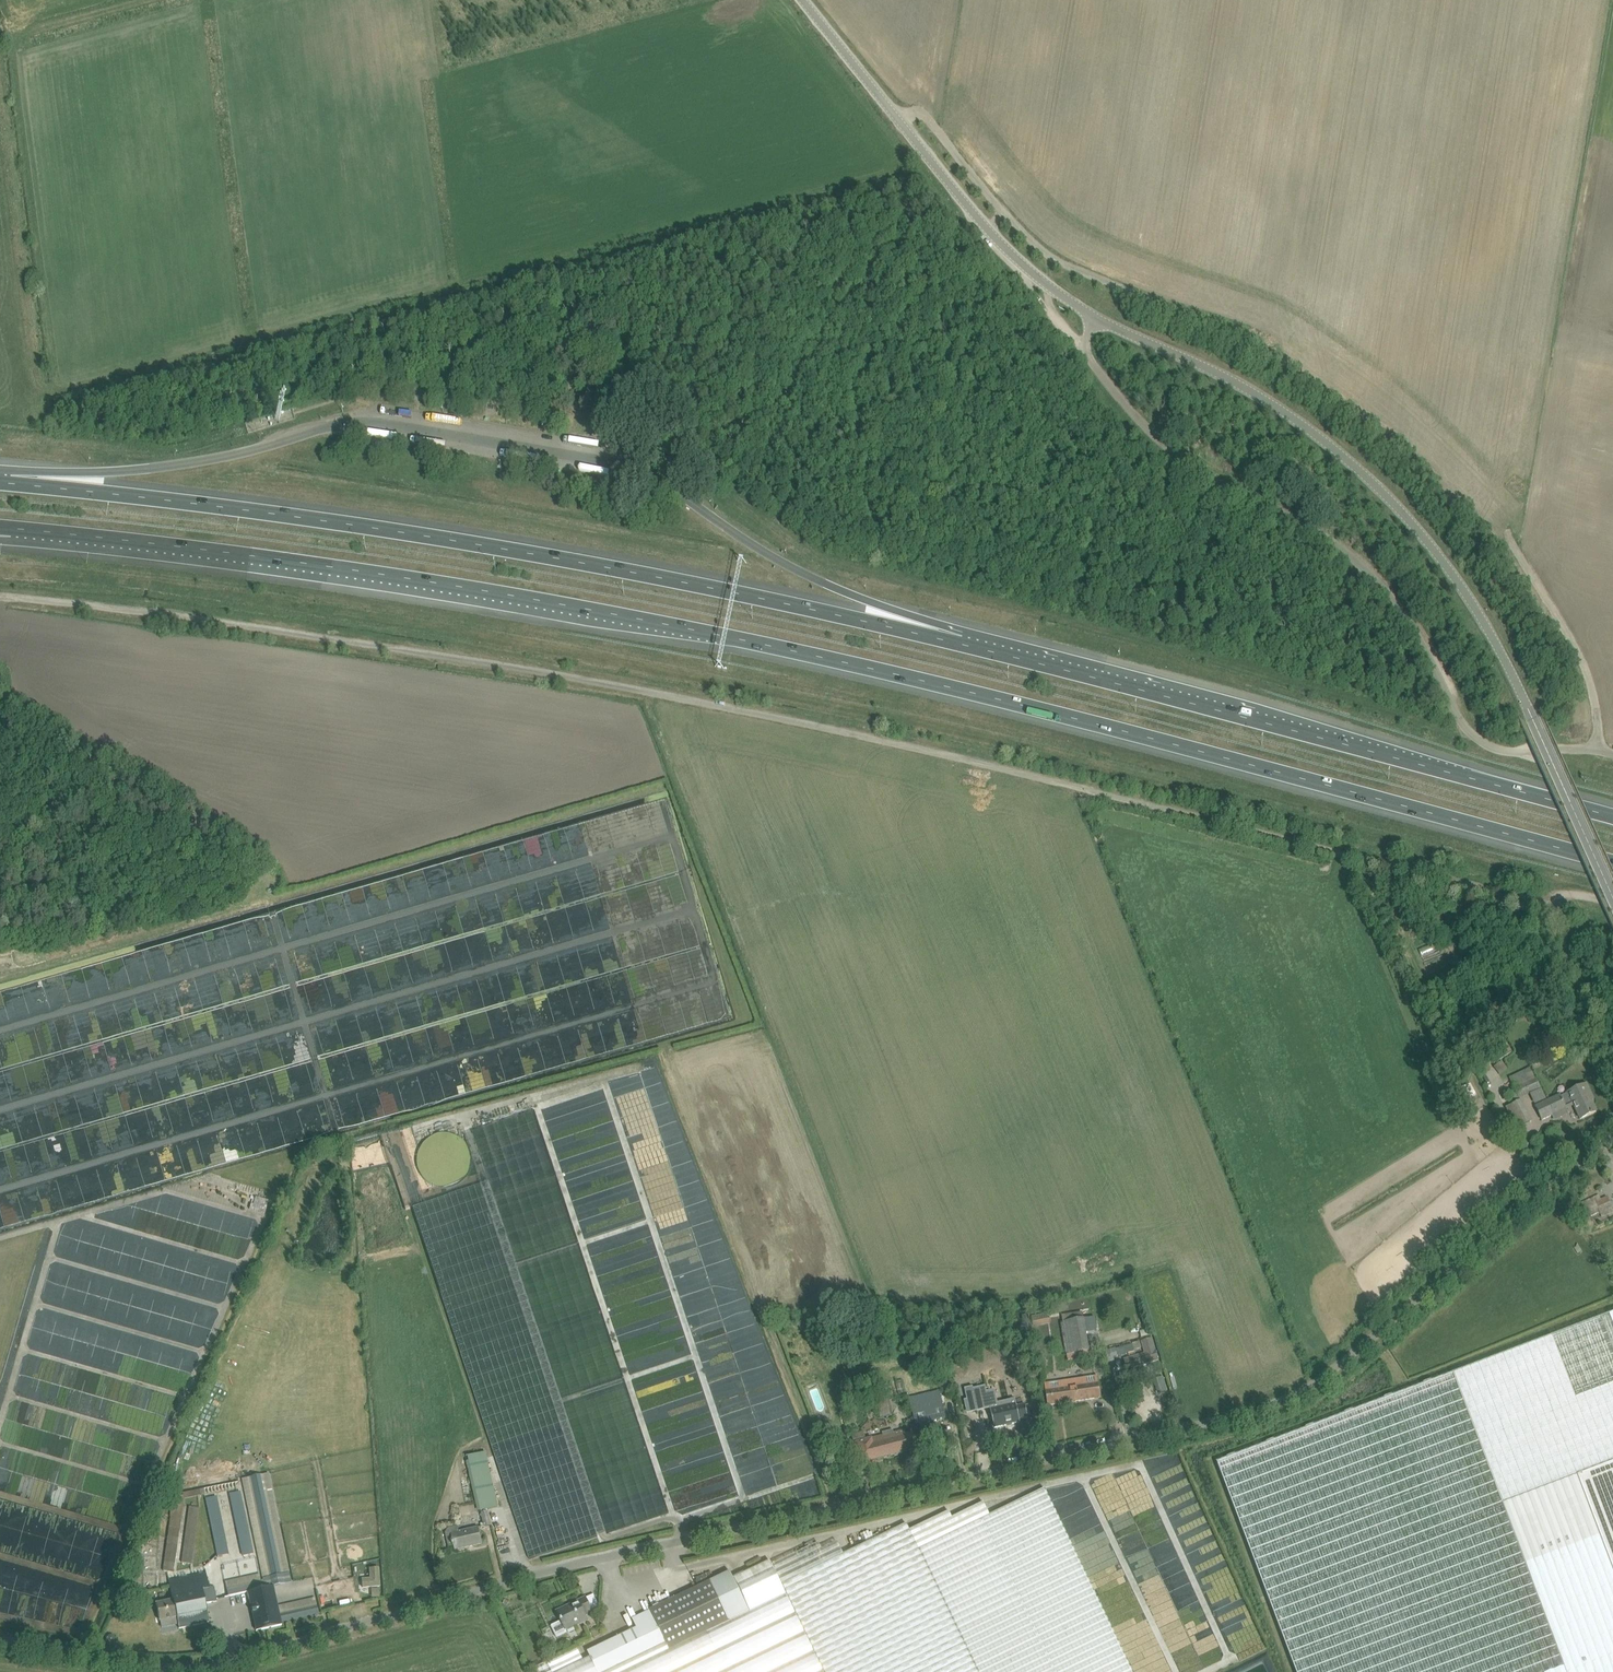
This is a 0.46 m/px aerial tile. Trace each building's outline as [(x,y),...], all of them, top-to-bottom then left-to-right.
[(1519,1098),(1520,1099),(1541,1089),(1536,1078),(1534,1079),(1528,1082),(1514,1089),(1515,1090),(1519,1098)] [(1536,1107),(1537,1110),(1542,1120),(1566,1109),(1565,1107),(1573,1103),(1580,1119),(1596,1112),(1589,1096),(1591,1095),(1586,1085),(1561,1096),(1536,1107)] [(1527,1123),(1518,1103),(1506,1108),(1515,1129),(1527,1123)] [(1577,1206),(1582,1216),(1584,1220),(1600,1213),(1602,1217),(1604,1216),(1612,1212),(1612,1209),(1607,1197),(1595,1202),(1593,1198),(1577,1206)] [(1583,1253),(1578,1245),(1574,1247),(1578,1255),(1583,1253)] [(1218,1464),(1297,1671),(1612,1671),(1612,1314),(1453,1374),(1218,1464)] [(1084,1319),(1063,1322),(1069,1354),(1081,1352),(1091,1350),(1088,1331),(1102,1329),(1099,1316),(1086,1318),(1084,1319)] [(1148,1320),(1137,1323),(1141,1339),(1152,1336),(1148,1320)] [(1145,1353),(1126,1359),(1124,1359),(1126,1368),(1125,1368),(1126,1370),(1159,1360),(1156,1350),(1155,1350),(1152,1338),(1141,1341),(1145,1353)] [(1118,1356),(1116,1349),(1116,1347),(1105,1351),(1108,1363),(1115,1361),(1114,1358),(1118,1356)] [(1098,1375),(1085,1377),(1075,1379),(1075,1380),(1045,1385),(1048,1405),(1101,1398),(1098,1375)] [(1165,1378),(1158,1380),(1162,1395),(1169,1393),(1165,1378)] [(984,1381),(971,1384),(975,1402),(988,1399),(984,1381)] [(910,1399),(913,1414),(916,1424),(945,1417),(939,1392),(910,1399)] [(877,1403),(881,1419),(894,1416),(890,1399),(877,1403)] [(998,1405),(990,1407),(995,1428),(1020,1422),(1019,1419),(1028,1417),(1025,1404),(1017,1406),(1015,1399),(997,1403),(998,1405)] [(852,1434),(854,1441),(866,1438),(864,1432),(852,1434)] [(854,1444),(856,1453),(859,1464),(917,1449),(913,1434),(873,1444),(872,1439),(854,1444)] [(468,1457),(481,1512),(499,1507),(486,1452),(468,1457)] [(268,1473),(242,1478),(265,1587),(274,1585),(291,1582),(268,1473)] [(910,1530),(978,1671),(1133,1671),(1045,1489),(990,1515),(984,1502),(952,1518),(949,1511),(910,1530)] [(488,1512),(481,1514),(484,1528),(491,1526),(488,1512)] [(782,1583),(825,1671),(978,1671),(910,1530),(906,1523),(782,1583)] [(449,1546),(453,1545),(453,1546),(454,1546),(455,1550),(482,1544),(478,1528),(460,1532),(458,1526),(445,1529),(449,1546)] [(782,1583),(774,1565),(772,1566),(770,1561),(734,1578),(749,1611),(670,1650),(667,1644),(608,1671),(825,1671),(782,1583)] [(363,1588),(379,1586),(378,1569),(370,1569),(371,1579),(362,1580),(363,1588)] [(731,1572),(710,1581),(651,1610),(667,1644),(670,1650),(749,1611),(734,1578),(731,1572)] [(168,1581),(171,1596),(202,1590),(205,1604),(217,1602),(214,1587),(208,1588),(205,1573),(168,1581)] [(282,1624),(274,1587),(274,1585),(265,1587),(248,1591),(256,1630),(282,1624)] [(202,1590),(171,1596),(172,1601),(156,1605),(160,1621),(177,1618),(179,1629),(209,1622),(205,1604),(202,1590)] [(566,1631),(583,1623),(581,1618),(593,1612),(585,1598),(572,1604),(573,1607),(558,1614),(561,1621),(551,1626),(558,1639),(568,1634),(566,1631)] [(667,1644),(651,1610),(633,1619),(637,1628),(588,1652),(590,1657),(597,1671),(608,1671),(667,1644)] [(107,1637),(106,1641),(109,1644),(112,1645),(115,1643),(116,1639),(114,1636),(110,1635),(107,1637)] [(583,1660),(577,1648),(536,1668),(538,1671),(559,1671),(583,1660)] [(583,1660),(559,1671),(597,1671),(590,1657),(583,1660)]
